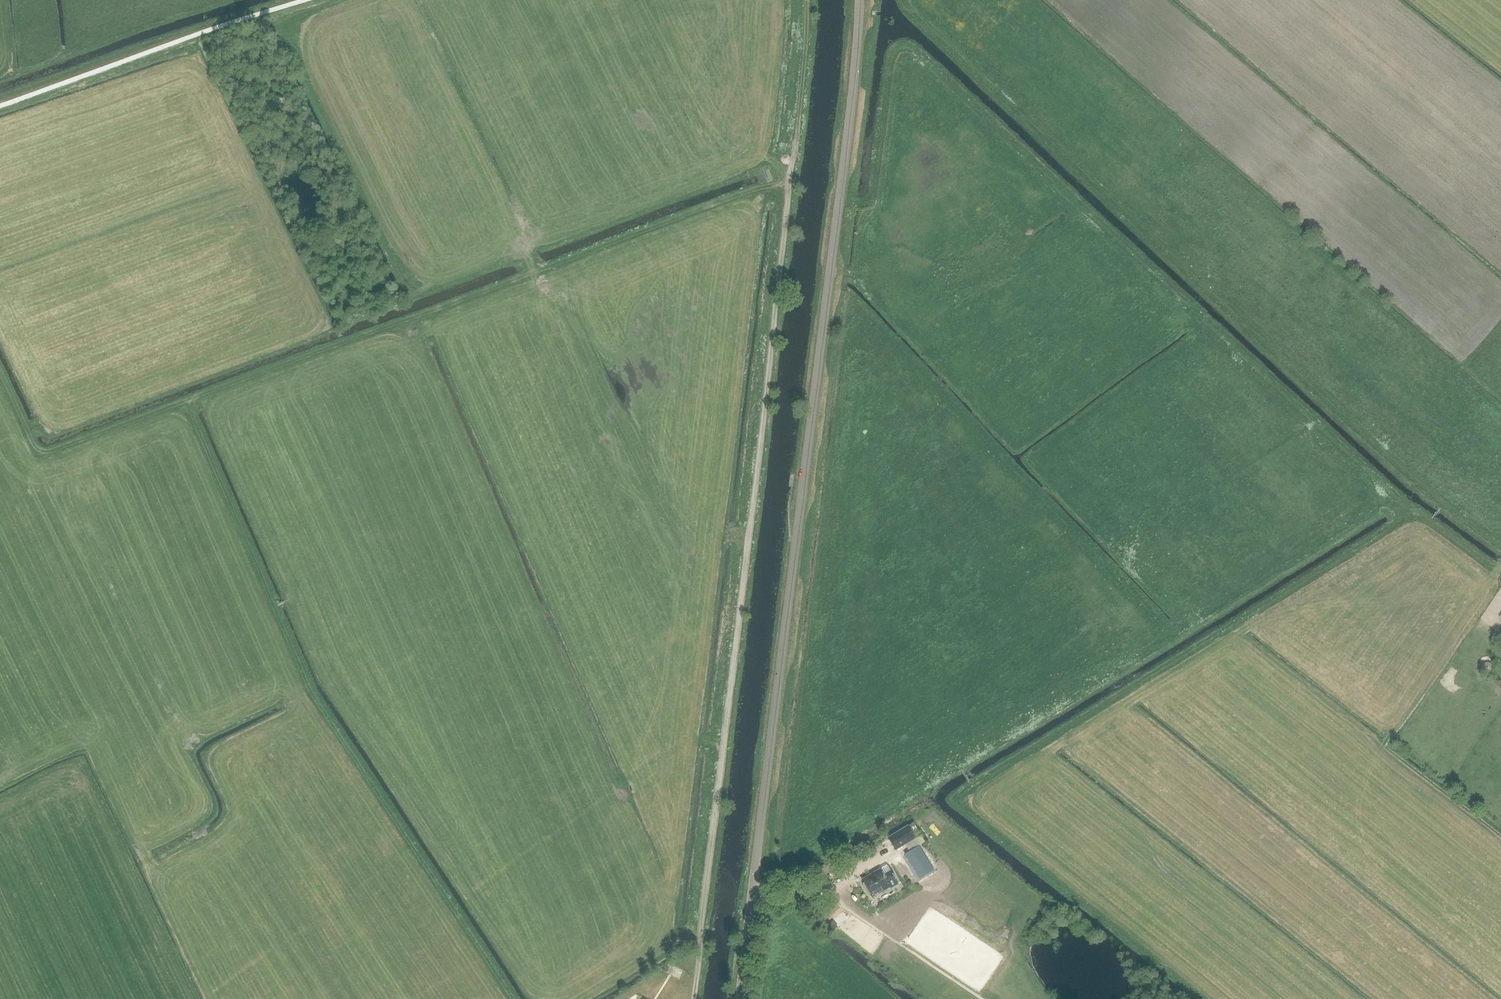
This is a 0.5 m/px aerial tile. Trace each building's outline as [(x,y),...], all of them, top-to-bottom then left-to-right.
[(920,835),(913,823),(888,838),(895,850),(920,835)] [(916,838),(919,845),(926,842),(923,835),(916,838)] [(920,879),(932,871),(917,846),(905,853),(920,879)] [(872,897),(878,893),(879,894),(883,891),(883,890),(889,887),(891,888),(898,884),(889,870),(883,874),(880,870),(862,880),(863,882),(862,885),(865,890),(868,891),(872,897)] [(840,907),(836,902),(825,909),(830,915),(840,907)] [(847,918),(842,913),(833,921),(838,927),(847,918)] [(837,927),(832,921),(827,926),(832,932),(837,927)]
